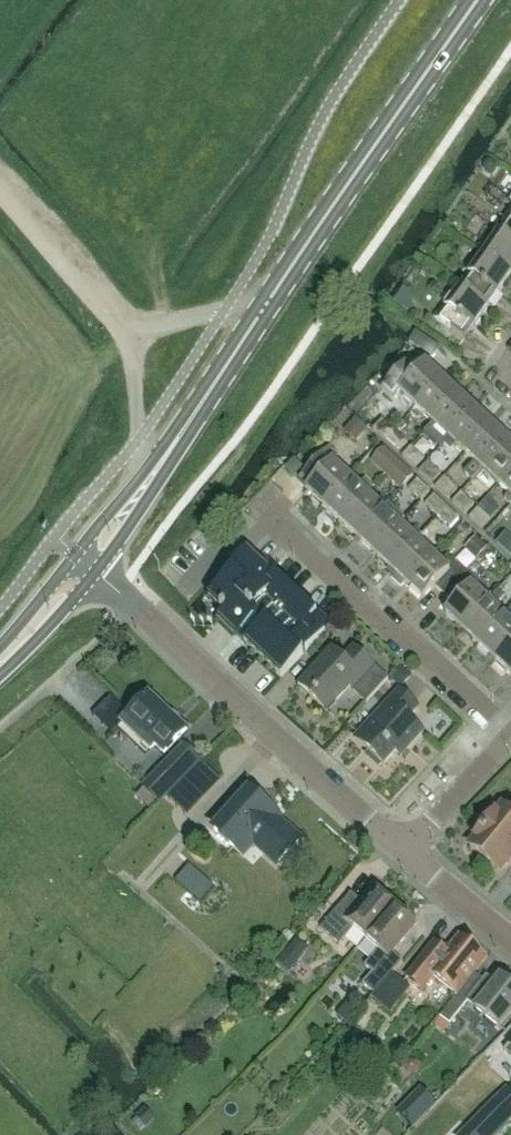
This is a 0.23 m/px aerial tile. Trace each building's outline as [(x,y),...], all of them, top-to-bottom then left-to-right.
[(502,219),(510,225),(510,206),(502,219)] [(479,252),(508,273),(510,270),(510,225),(502,219),(479,252)] [(479,252),(456,285),(485,306),(508,273),(479,252)] [(485,306),(456,285),(432,319),(462,340),(485,306)] [(439,379),(422,363),(409,376),(400,367),(378,391),(389,400),(396,393),(413,408),(439,379)] [(439,379),(413,408),(408,413),(416,420),(420,415),(430,424),(456,395),(439,379)] [(430,424),(422,432),(438,448),(442,444),(446,439),(473,410),(456,395),(430,424)] [(446,439),(442,444),(449,451),(454,446),(463,454),(489,425),(473,410),(446,439)] [(383,441),(392,431),(379,419),(369,429),(383,441)] [(354,442),(363,431),(351,420),(342,431),(354,442)] [(472,462),(462,473),(470,480),(480,470),(506,441),(489,425),(463,454),(472,462)] [(392,431),(383,441),(395,453),(404,442),(392,431)] [(480,470),(496,485),(510,469),(510,446),(506,441),(480,470)] [(408,446),(399,456),(412,468),(421,458),(408,446)] [(304,472),(297,480),(306,488),(304,491),(321,507),(348,479),(330,462),(335,457),(326,448),(304,472)] [(382,448),(373,459),(385,470),(395,460),(382,448)] [(424,462),(415,472),(428,484),(437,474),(424,462)] [(399,464),(389,474),(402,486),(411,475),(399,464)] [(496,485),(506,494),(502,498),(509,505),(510,503),(510,469),(496,485)] [(441,477),(432,487),(445,499),(454,489),(441,477)] [(348,479),(321,507),(327,512),(324,516),(333,524),(336,521),(338,522),(364,494),(371,486),(364,479),(356,487),(348,479)] [(415,479),(406,489),(418,501),(428,491),(415,479)] [(458,493),(449,502),(462,514),(471,505),(458,493)] [(364,494),(338,522),(354,538),(387,503),(379,496),(373,502),(364,494)] [(436,518),(445,507),(432,494),(422,505),(436,518)] [(387,503),(354,538),(371,553),(397,525),(403,518),(387,503)] [(445,507),(436,518),(448,529),(457,518),(445,507)] [(474,508),(465,518),(479,530),(488,520),(474,508)] [(407,534),(397,525),(371,553),(387,569),(414,541),(419,535),(412,529),(407,534)] [(429,542),(423,549),(414,541),(387,569),(392,573),(389,577),(399,587),(403,583),(404,585),(431,556),(437,550),(429,542)] [(245,548),(227,567),(234,573),(222,586),(225,588),(212,602),(219,608),(217,610),(219,612),(213,618),(277,678),(327,624),(245,548)] [(438,563),(431,556),(404,585),(420,600),(432,587),(442,597),(464,572),(446,555),(438,563)] [(491,560),(476,563),(478,577),(493,574),(491,560)] [(451,605),(442,615),(460,631),(486,602),(469,586),(473,581),(465,572),(442,597),(451,605)] [(486,602),(460,631),(476,646),(502,617),(493,608),(503,597),(497,591),(486,602)] [(502,617),(476,646),(492,661),(510,641),(510,625),(502,617)] [(492,661),(510,678),(510,641),(492,661)] [(363,703),(385,678),(350,646),(340,658),(329,649),(295,685),(323,712),(346,687),(363,703)] [(396,689),(379,708),(351,738),(367,752),(364,756),(376,767),(379,764),(381,766),(393,753),(398,757),(421,732),(406,718),(416,707),(396,689)] [(186,732),(156,704),(158,703),(151,696),(149,697),(147,695),(124,719),(136,730),(130,736),(149,754),(154,748),(163,756),(186,732)] [(198,759),(182,744),(142,786),(158,801),(198,759)] [(248,792),(214,830),(239,852),(249,841),(253,844),(274,864),(296,839),(265,811),(267,809),(248,792)] [(472,838),(474,839),(467,848),(495,871),(504,860),(507,863),(510,858),(510,816),(500,807),(493,816),(491,815),(472,838)] [(187,866),(173,882),(198,905),(212,888),(187,866)] [(345,898),(319,929),(339,945),(352,929),(364,939),(393,905),(371,887),(359,901),(354,906),(345,898)] [(363,966),(371,972),(361,985),(373,995),(383,982),(391,974),(401,961),(391,952),(415,924),(393,905),(364,939),(377,950),(363,966)] [(433,943),(425,953),(405,978),(421,991),(432,978),(454,996),(485,958),(458,936),(445,953),(433,943)] [(298,942),(277,965),(291,977),(311,954),(298,942)] [(383,982),(373,995),(369,999),(389,1015),(409,988),(391,974),(383,982)] [(496,983),(486,975),(465,1001),(466,1003),(498,1029),(510,1013),(510,986),(500,977),(496,983)] [(454,996),(437,1017),(447,1026),(466,1003),(465,1001),(456,994),(454,996)] [(503,1051),(510,1058),(510,1042),(503,1051)] [(454,1134),(489,1134),(510,1113),(510,1095),(503,1087),(454,1134)]
